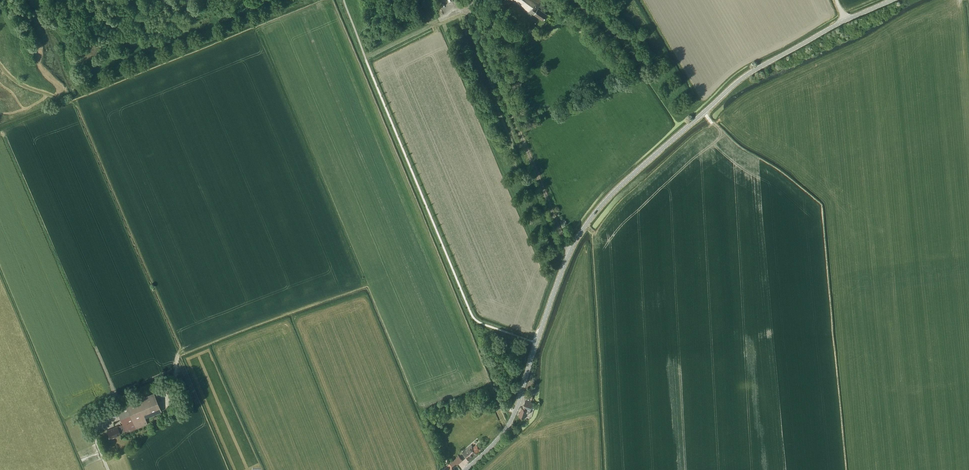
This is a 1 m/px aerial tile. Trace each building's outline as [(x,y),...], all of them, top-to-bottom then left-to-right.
[(531,14),(532,12),(543,20),(547,14),(538,8),(544,0),(511,0),(531,14)] [(117,426),(107,430),(110,438),(121,434),(120,433),(130,429),(131,430),(147,423),(145,418),(161,411),(154,392),(116,408),(123,424),(118,426),(117,426)] [(529,413),(533,403),(526,400),(523,408),(522,408),(519,416),(524,418),(526,412),(529,413)] [(476,452),(481,448),(477,444),(473,447),(472,445),(462,452),(469,461),(477,454),(476,452)] [(454,467),(463,460),(459,456),(450,463),(454,467)]
